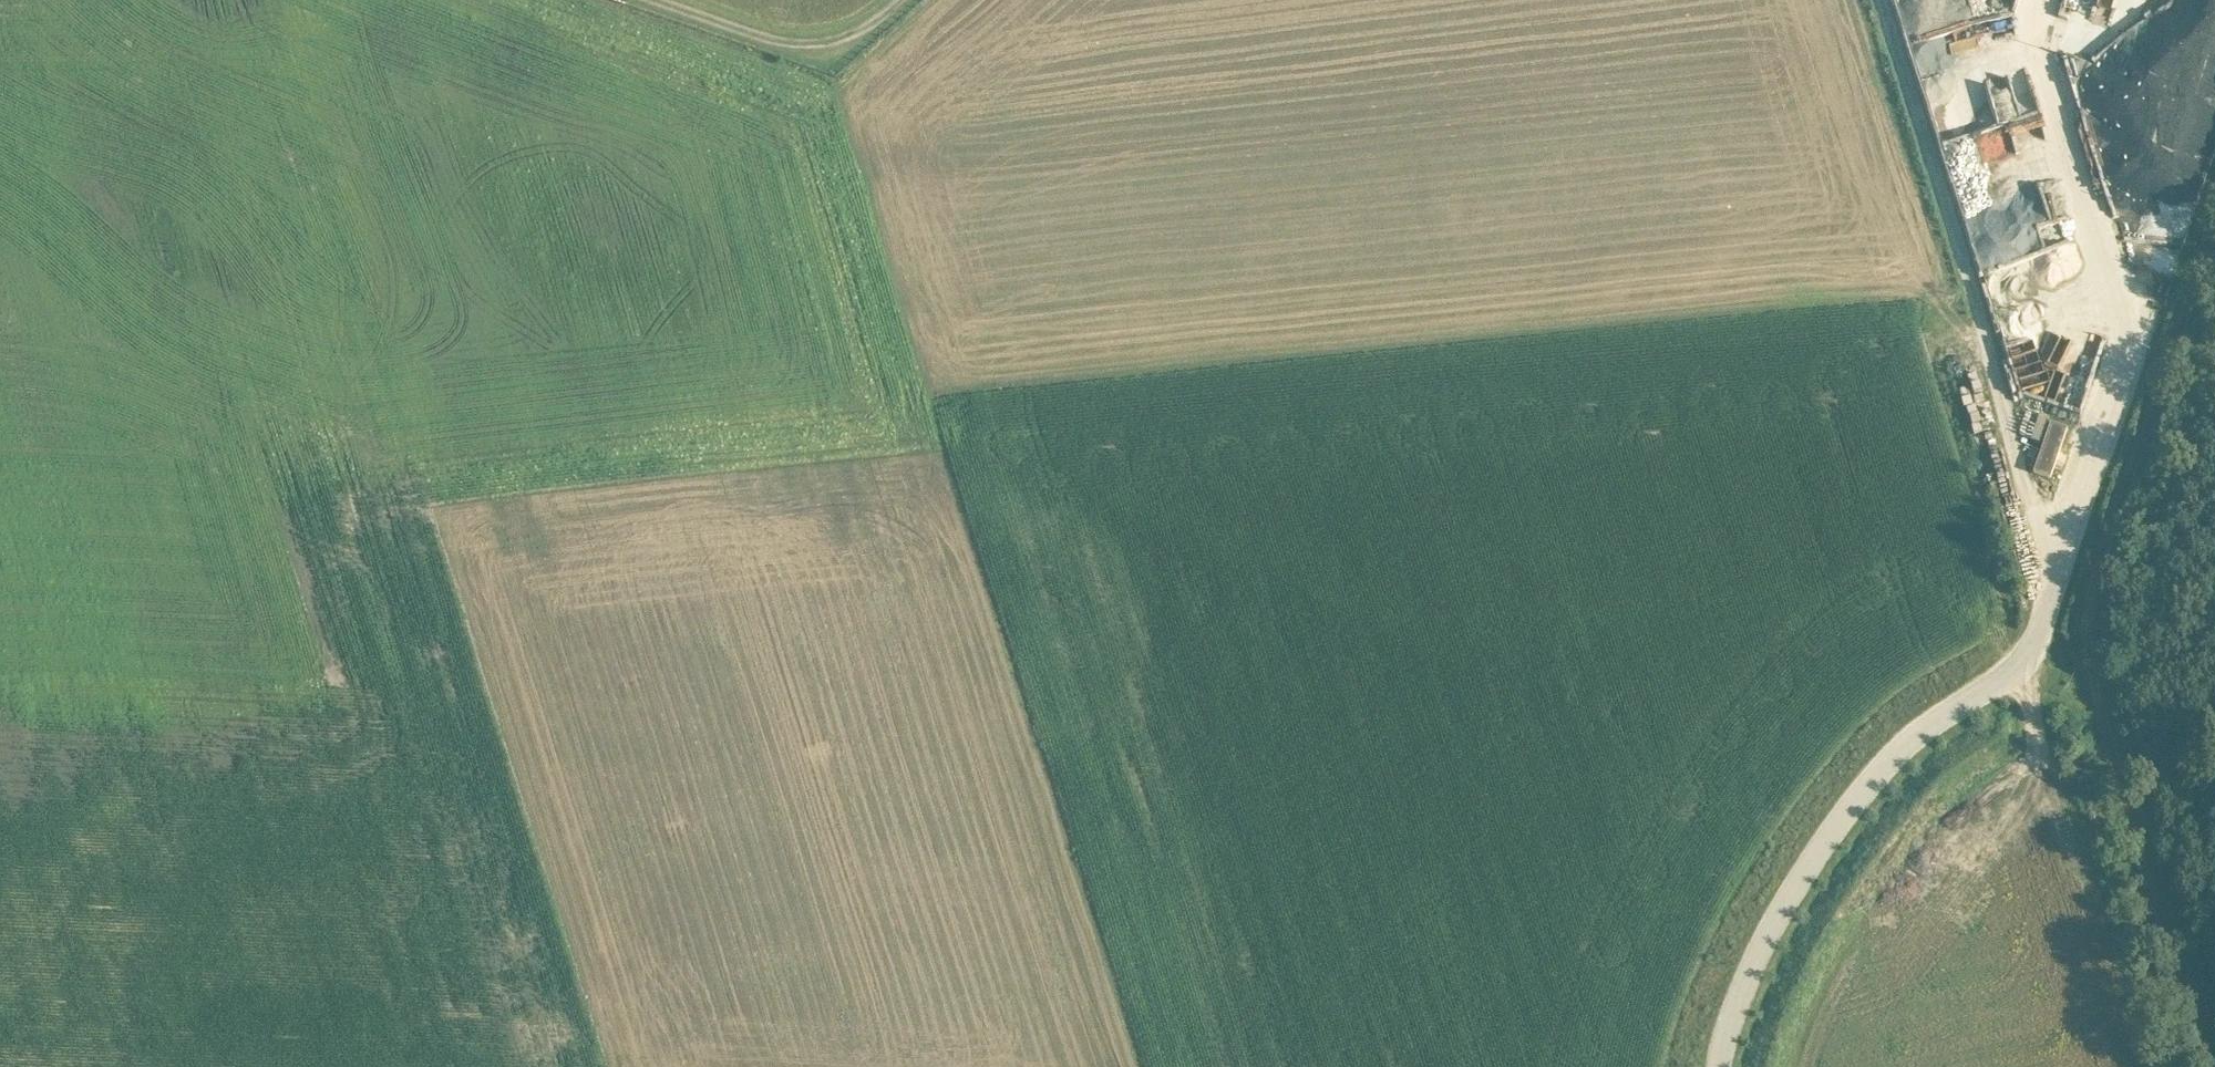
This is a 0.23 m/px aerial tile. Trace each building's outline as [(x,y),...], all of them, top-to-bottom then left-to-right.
[(2009,125),(1973,138),(1981,162),(2017,149),(2009,125)] [(2010,249),(2015,224),(1996,220),(1991,246),(2010,249)] [(2051,422),(2036,465),(2033,473),(2039,475),(2050,478),(2067,428),(2051,422)]
